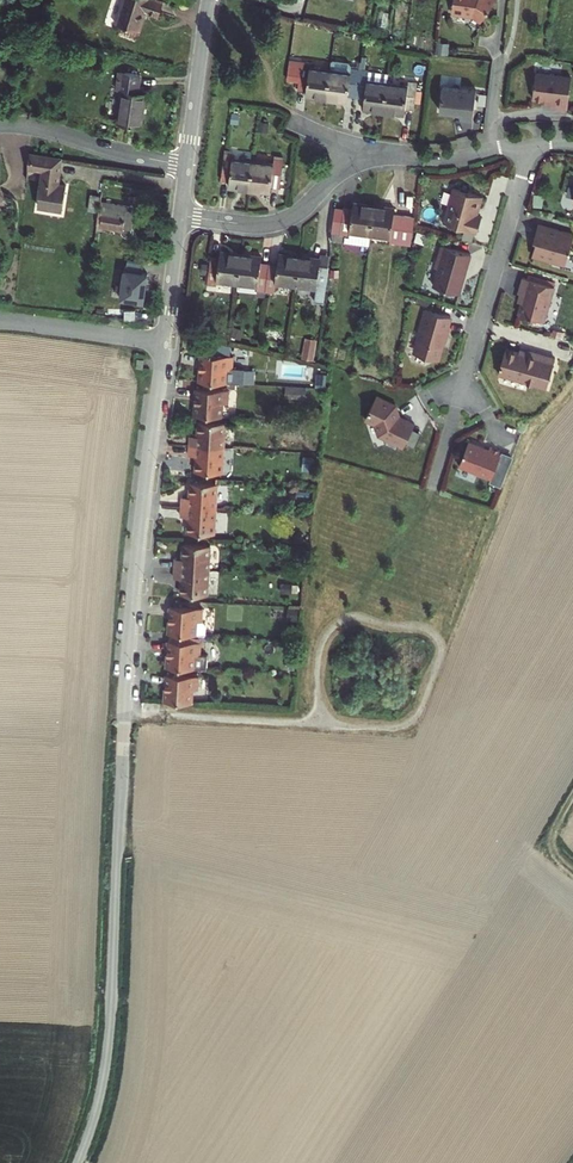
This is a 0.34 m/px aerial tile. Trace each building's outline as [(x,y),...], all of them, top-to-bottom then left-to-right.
[(120,23),(141,29),(147,10),(161,14),(164,0),(126,0),(120,23)] [(455,11),(475,14),(484,20),(489,12),(496,0),(456,0),(455,11)] [(314,93),(329,95),(329,92),(332,68),(311,65),(312,61),(292,58),(290,78),(301,79),(300,87),(308,88),(307,92),(314,93)] [(329,92),(329,95),(340,97),(349,98),(350,92),(359,94),(362,67),(353,65),(352,71),(332,68),(329,92)] [(139,71),(119,66),(114,84),(120,85),(112,116),(133,122),(141,90),(135,88),(139,71)] [(373,106),(388,109),(391,80),(393,70),(362,67),(359,94),(368,95),(367,105),(373,106)] [(538,73),(535,98),(550,100),(555,100),(554,106),(570,108),(572,86),(572,77),(538,73)] [(391,80),(388,109),(403,110),(409,111),(410,105),(418,106),(422,79),(412,78),(411,83),(391,80)] [(443,87),(440,111),(461,114),(461,118),(473,120),(477,91),(443,87)] [(31,151),(30,165),(43,166),(39,201),(64,205),(67,181),(58,180),(61,155),(31,151)] [(224,178),(234,179),(233,184),(237,185),(253,187),(257,160),(236,158),(237,152),(228,151),(224,178)] [(276,163),(257,160),(253,187),(268,189),(274,190),(275,185),(283,186),(287,158),(277,157),(276,163)] [(106,191),(99,190),(97,205),(104,206),(106,191)] [(446,224),(480,233),(484,218),(480,217),(478,216),(480,210),(481,210),(485,198),(456,190),(446,224)] [(133,204),(110,200),(106,221),(130,225),(133,204)] [(368,245),(369,232),(373,203),(352,201),(351,207),(344,206),(343,208),(333,207),(329,231),(339,232),(339,234),(347,235),(346,242),(368,245)] [(373,203),(369,232),(390,234),(390,240),(412,243),(415,214),(394,212),(395,206),(373,203)] [(535,257),(553,262),(553,260),(569,265),(572,250),(572,235),(541,226),(536,241),(539,242),(535,257)] [(441,271),(436,288),(449,291),(451,294),(453,295),(456,293),(462,295),(473,256),(444,248),(439,267),(441,271)] [(217,255),(209,254),(206,281),(214,282),(215,277),(236,280),(240,253),(218,250),(217,255)] [(269,262),(265,289),(274,291),(276,281),(295,284),(299,255),(280,252),(278,263),(269,262)] [(265,289),(269,262),(259,260),(260,256),(240,253),(236,280),(255,282),(255,288),(265,289)] [(126,265),(124,265),(120,293),(143,296),(147,268),(142,267),(143,258),(127,255),(126,265)] [(299,255),(295,284),(315,287),(314,298),(323,300),(328,264),(319,263),(320,258),(299,255)] [(557,288),(526,279),(521,295),(523,295),(521,303),(525,304),(521,315),(547,323),(557,288)] [(135,318),(137,310),(121,307),(119,316),(135,318)] [(418,353),(420,356),(439,361),(442,360),(446,344),(448,345),(451,333),(450,333),(454,319),(427,312),(422,331),(424,332),(418,353)] [(307,336),(304,357),(315,359),(319,338),(307,336)] [(529,357),(509,351),(502,376),(550,390),(559,361),(530,353),(529,357)] [(230,368),(230,356),(196,355),(196,382),(224,384),(225,368),(230,368)] [(193,389),(191,416),(220,417),(221,403),(227,403),(227,390),(193,389)] [(379,400),(369,422),(379,427),(383,440),(386,439),(389,448),(400,453),(403,447),(407,450),(409,446),(416,431),(418,427),(406,422),(405,422),(402,421),(398,409),(379,400)] [(187,435),(186,446),(223,447),(224,422),(195,421),(194,435),(187,435)] [(425,436),(416,431),(409,446),(419,450),(425,436)] [(472,445),(462,469),(494,481),(492,484),(504,489),(516,459),(493,450),(492,452),(472,445)] [(222,471),(223,447),(186,446),(186,457),(193,457),(192,470),(222,471)] [(214,485),(186,484),(185,499),(179,499),(179,508),(213,510),(214,485)] [(212,533),(213,510),(179,508),(179,519),(185,519),(185,532),(212,533)] [(208,548),(179,547),(178,558),(172,558),(172,569),(207,571),(208,548)] [(207,571),(172,569),(172,579),(177,579),(176,593),(206,594),(207,571)] [(166,607),(165,635),(194,637),(194,624),(198,624),(199,609),(166,607)] [(164,668),(208,670),(208,655),(198,655),(199,644),(165,642),(164,668)] [(196,676),(162,674),(161,702),(190,703),(190,689),(195,690),(196,676)]
